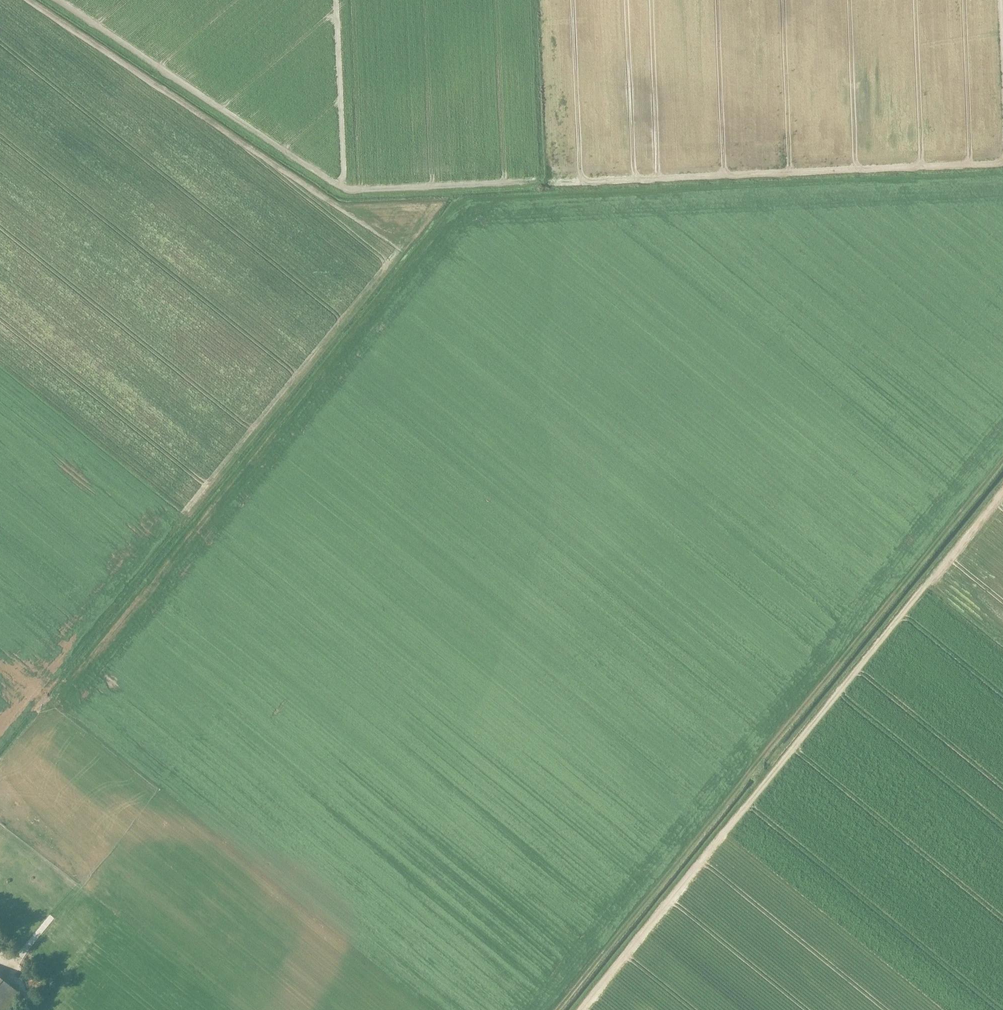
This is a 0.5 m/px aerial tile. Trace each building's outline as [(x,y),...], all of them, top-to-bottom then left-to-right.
[(22,994),(0,976),(0,1009),(9,1009),(22,994)]
